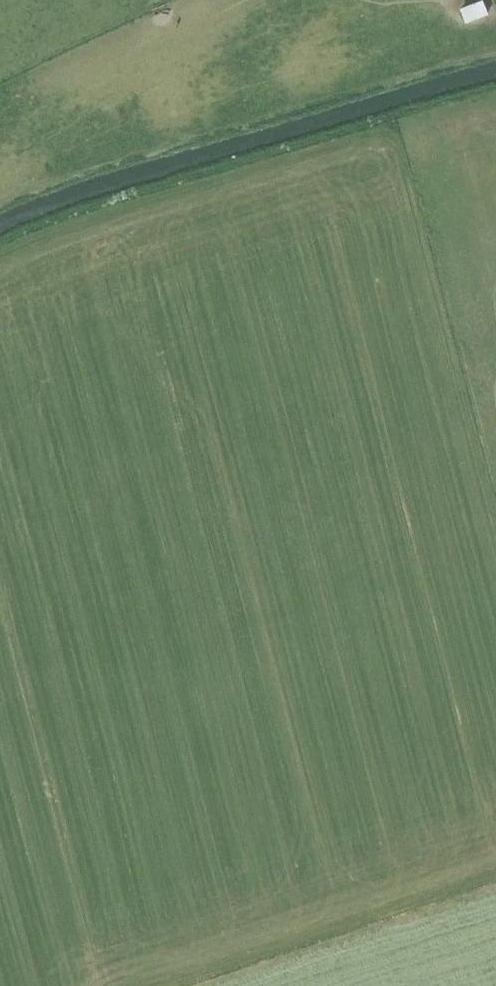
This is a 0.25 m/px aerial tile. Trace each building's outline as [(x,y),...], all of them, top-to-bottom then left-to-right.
[(465,19),(487,10),(483,0),(470,0),(459,4),(465,19)]
